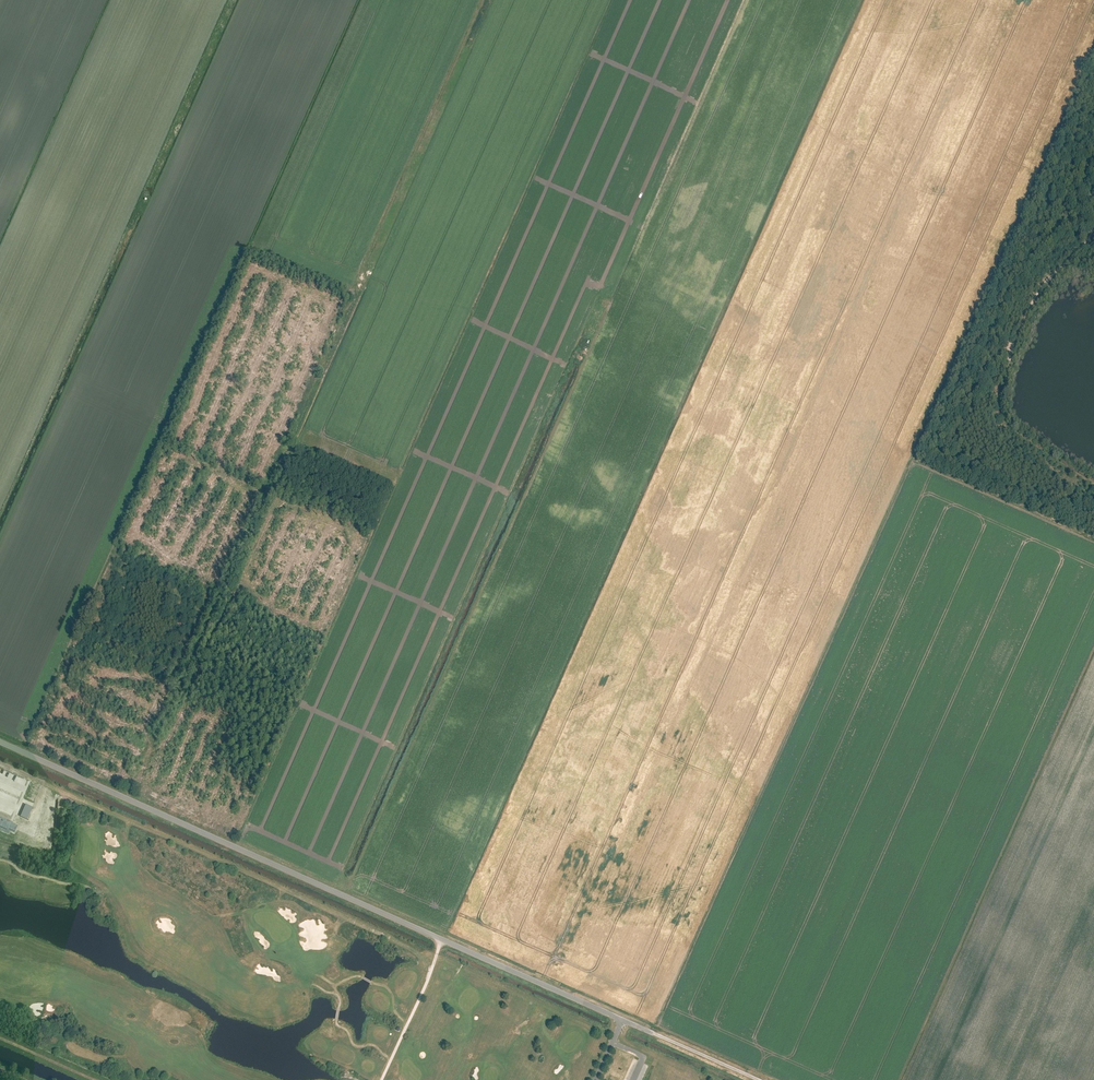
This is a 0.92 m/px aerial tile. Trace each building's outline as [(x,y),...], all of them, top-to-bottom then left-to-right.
[(27,820),(32,808),(26,805),(21,817),(27,820)] [(14,832),(17,826),(0,819),(0,826),(14,832)] [(421,1049),(416,1052),(419,1057),(424,1054),(421,1049)]
